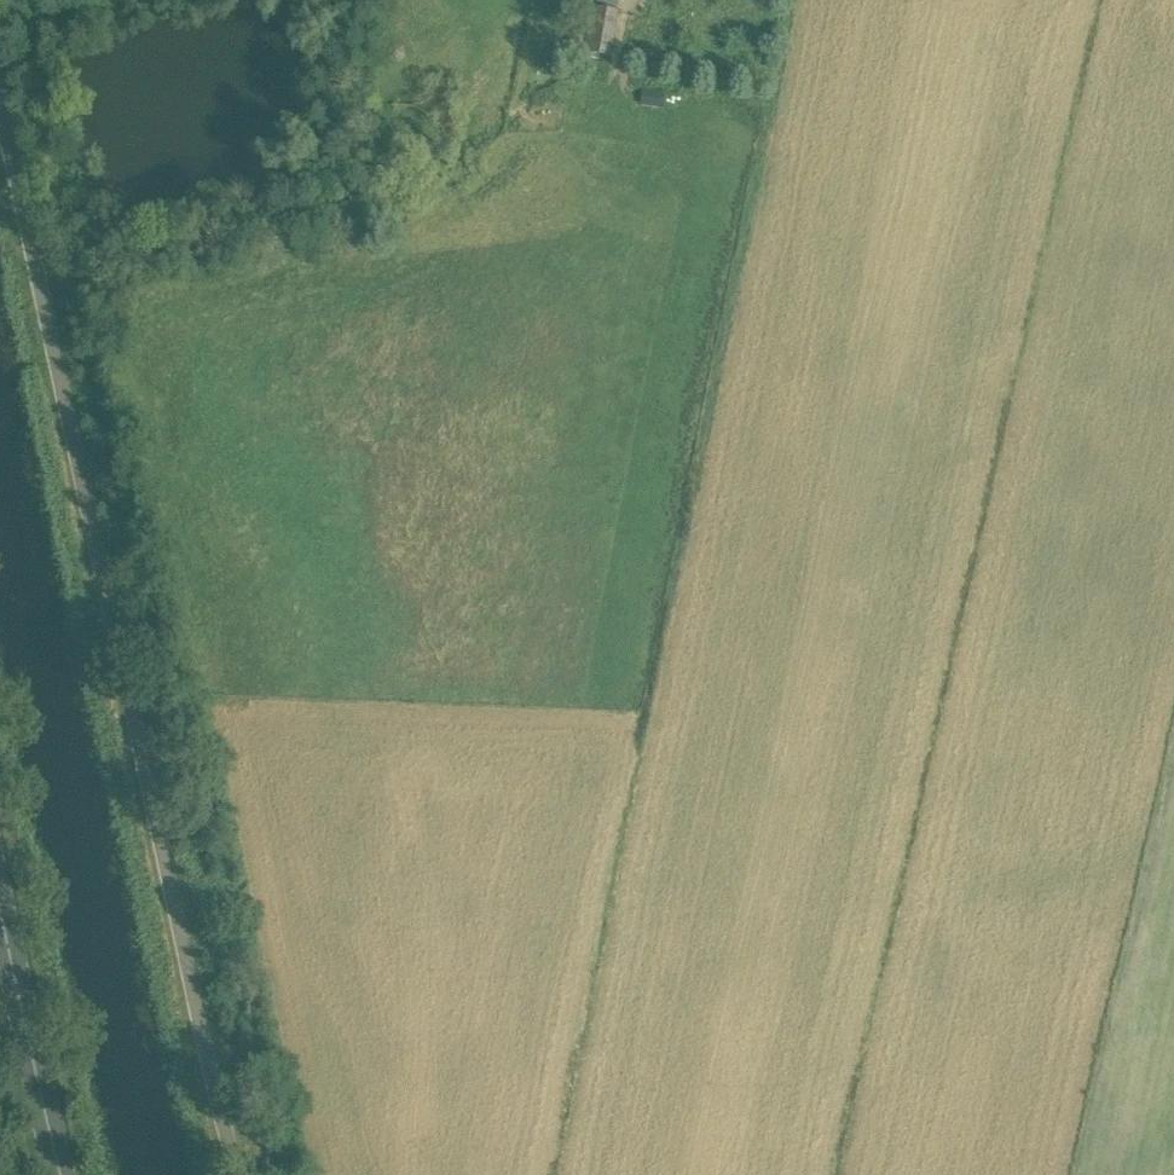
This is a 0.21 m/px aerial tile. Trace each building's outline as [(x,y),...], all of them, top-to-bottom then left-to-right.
[(585,32),(582,51),(580,62),(608,67),(613,40),(608,39),(613,10),(598,8),(593,33),(585,32)]
